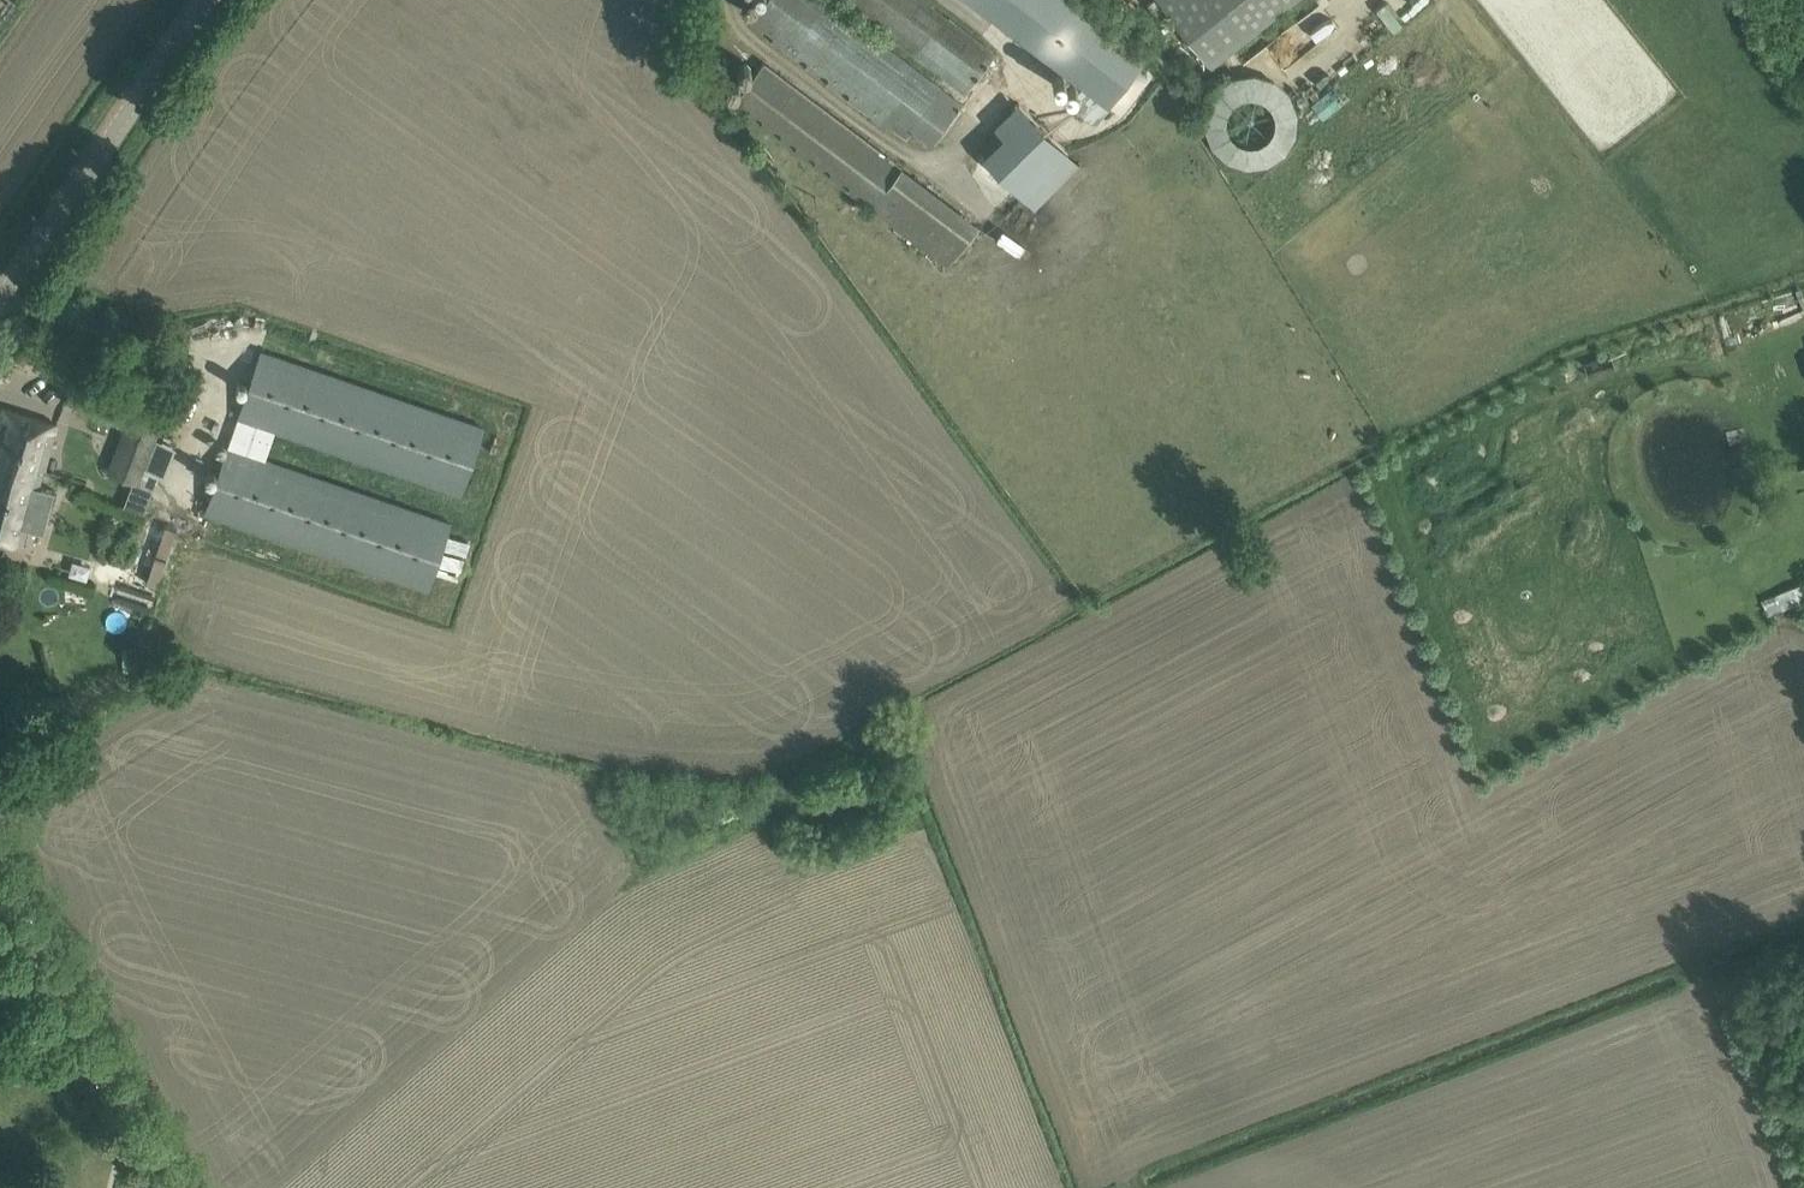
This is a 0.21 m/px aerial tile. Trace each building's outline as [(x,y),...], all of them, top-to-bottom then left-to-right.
[(916,134),(931,145),(960,107),(822,0),(765,0),(750,19),(909,142),(916,134)] [(964,95),(993,58),(919,0),(842,0),(964,95)] [(1118,111),(1146,74),(1134,65),(1142,55),(1069,0),(971,0),(1118,111)] [(1210,65),(1291,0),(1159,0),(1210,65)] [(1299,160),(1300,95),(1329,96),(1330,43),(1300,42),(1299,75),(1212,73),(1210,158),(1299,160)] [(900,164),(764,62),(732,102),(947,266),(978,224),(900,165),(900,164)] [(988,153),(1037,206),(1084,162),(1024,97),(996,123),(1007,134),(988,153)] [(202,512),(425,588),(448,522),(260,458),(270,428),(458,492),(480,426),(257,350),(202,512)] [(65,402),(124,427),(105,470),(135,483),(173,395),(144,382),(137,399),(77,373),(65,402)] [(0,413),(0,456),(44,469),(57,422),(2,407),(0,413)] [(23,543),(28,525),(43,529),(54,489),(40,485),(44,469),(0,456),(0,537),(23,543)]
